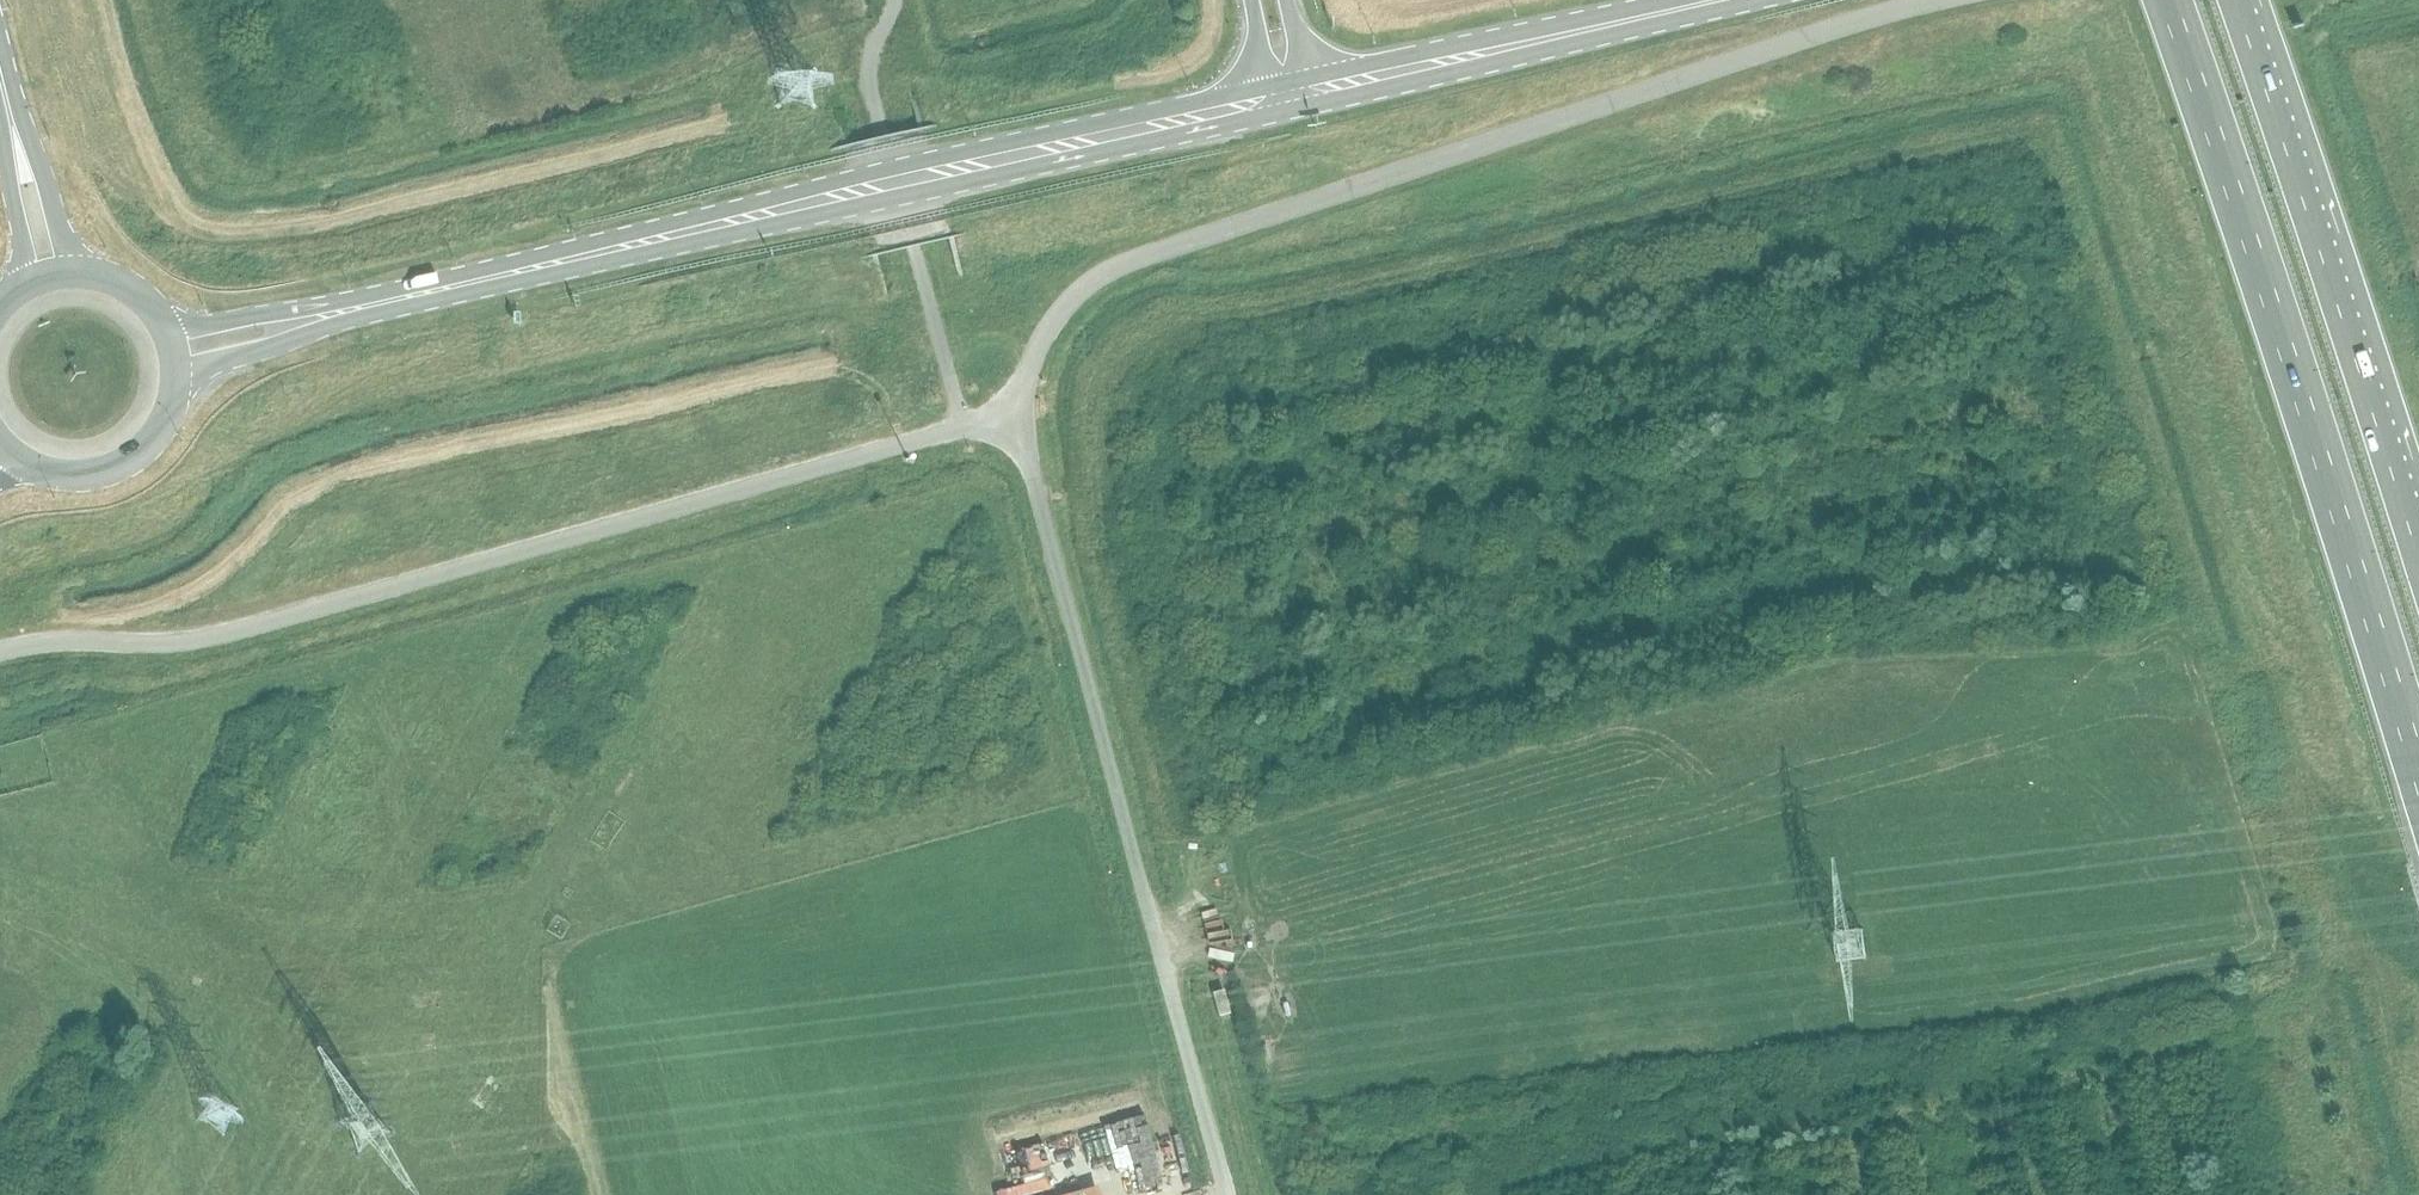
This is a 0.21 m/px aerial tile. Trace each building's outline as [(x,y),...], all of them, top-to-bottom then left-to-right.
[(1126,1140),(1109,1144),(1112,1161),(1129,1157),(1126,1140)] [(1271,1187),(1274,1194),(1285,1194),(1282,1184),(1271,1187)]
